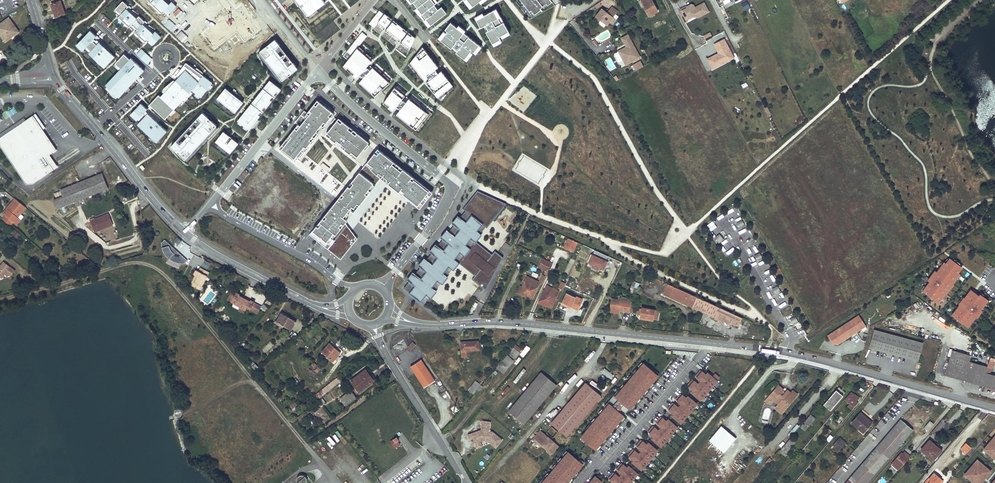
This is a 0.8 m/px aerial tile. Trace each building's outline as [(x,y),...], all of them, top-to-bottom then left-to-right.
[(429,26),(447,13),(443,6),(439,9),(435,4),(439,2),(438,0),(410,0),(429,26)] [(473,13),(476,12),(474,6),(479,2),(480,3),(482,9),(479,12),(487,9),(484,2),(487,0),(463,0),(473,13)] [(528,11),(531,10),(534,14),(541,9),(540,8),(543,6),(547,3),(548,5),(552,1),(551,0),(520,0),(528,11)] [(644,6),(649,16),(657,11),(651,0),(641,0),(644,6)] [(131,25),(153,46),(162,36),(156,31),(154,33),(143,23),(145,21),(139,16),(138,18),(127,8),(129,6),(123,1),(116,9),(121,14),(119,17),(130,26),(131,25)] [(60,2),(51,5),(56,18),(65,14),(60,2)] [(699,16),(708,11),(703,2),(694,7),(693,5),(691,4),(687,6),(686,9),(685,9),(675,14),(681,24),(687,20),(685,18),(690,15),(694,16),(697,14),(699,16)] [(502,39),(511,34),(498,8),(485,14),(484,12),(476,16),(482,27),(484,26),(495,46),(503,42),(502,39)] [(382,13),(377,9),(368,21),(372,24),(374,21),(384,28),(386,25),(390,28),(387,32),(399,40),(402,36),(405,38),(401,43),(408,48),(416,36),(383,12),(382,13)] [(616,15),(609,11),(609,12),(607,14),(605,12),(602,10),(596,18),(607,26),(609,23),(613,18),(616,15)] [(0,25),(0,33),(2,36),(1,37),(5,42),(17,33),(11,24),(12,23),(8,19),(0,25)] [(448,32),(441,41),(475,65),(476,62),(473,60),(483,46),(465,33),(467,30),(460,25),(458,27),(452,22),(446,30),(448,32)] [(91,30),(77,45),(84,52),(86,48),(91,52),(90,53),(105,67),(115,56),(95,38),(97,36),(91,30)] [(623,61),(626,66),(640,58),(628,36),(622,39),(625,45),(627,45),(628,47),(627,48),(621,51),(626,60),(623,61)] [(356,45),(359,41),(354,37),(342,53),(348,57),(342,64),(356,76),(359,72),(363,75),(360,79),(375,93),(390,78),(375,62),(372,65),(370,63),(368,65),(366,64),(370,57),(356,45)] [(725,38),(713,43),(717,53),(706,58),(711,70),(734,60),(725,38)] [(297,67),(274,39),(260,50),(282,78),(297,67)] [(435,62),(421,44),(409,60),(424,78),(427,76),(428,77),(425,80),(437,94),(452,82),(439,66),(435,69),(431,65),(435,62)] [(527,51),(509,69),(515,74),(532,56),(527,51)] [(618,51),(614,53),(619,62),(622,60),(618,51)] [(122,68),(107,85),(119,97),(145,70),(132,58),(130,59),(125,54),(117,63),(122,68)] [(636,70),(644,66),(641,60),(633,64),(636,70)] [(202,97),(213,82),(186,63),(182,69),(181,70),(173,81),(170,84),(161,95),(170,101),(174,98),(171,103),(175,108),(179,105),(184,98),(191,93),(194,98),(198,100),(202,97)] [(66,74),(71,80),(76,76),(71,70),(66,74)] [(68,84),(77,95),(83,89),(73,79),(68,84)] [(280,88),(268,80),(238,121),(249,130),(259,115),(257,114),(263,106),(266,107),(271,100),(269,99),(275,90),(277,92),(280,88)] [(403,95),(404,93),(394,85),(383,101),(389,104),(387,107),(391,110),(394,106),(398,109),(395,113),(415,128),(428,112),(407,96),(405,94),(403,96),(403,95)] [(243,102),(226,89),(218,100),(235,113),(243,102)] [(166,120),(175,110),(159,94),(150,104),(166,120)] [(321,131),(335,113),(318,99),(307,113),(305,111),(296,122),(299,124),(280,149),(297,162),(319,133),(318,132),(319,129),(321,131)] [(158,143),(168,130),(146,111),(148,108),(141,102),(130,114),(139,122),(137,125),(158,143)] [(7,111),(10,116),(16,112),(13,107),(7,111)] [(218,124),(204,111),(171,147),(185,159),(218,124)] [(33,115),(43,130),(45,128),(36,114),(33,115)] [(57,150),(43,130),(33,115),(26,121),(0,138),(0,145),(26,185),(34,184),(54,170),(46,157),(50,155),(57,150)] [(26,121),(24,118),(15,124),(0,135),(0,138),(26,121)] [(337,120),(335,119),(332,123),(335,126),(327,137),(334,143),(334,144),(335,145),(339,141),(342,144),(340,147),(356,160),(364,149),(366,150),(370,146),(368,144),(370,142),(339,118),(337,120)] [(133,125),(127,131),(141,145),(146,140),(133,125)] [(238,142),(222,131),(214,142),(230,154),(238,142)] [(366,166),(422,208),(434,191),(378,149),(366,166)] [(50,155),(46,157),(54,170),(58,167),(50,155)] [(315,189),(270,155),(232,201),(298,240),(322,209),(315,189)] [(359,171),(310,235),(342,259),(357,239),(347,223),(349,220),(344,217),(352,209),(355,213),(369,195),(372,191),(370,190),(372,187),(374,189),(376,185),(374,184),(375,183),(359,171)] [(52,199),(56,207),(107,187),(102,174),(61,190),(62,195),(52,199)] [(506,204),(478,190),(465,210),(466,211),(404,289),(425,304),(460,263),(476,275),(473,279),(487,290),(504,257),(495,251),(493,254),(477,241),(482,234),(482,233),(486,226),(488,227),(506,204)] [(1,219),(9,226),(12,222),(15,225),(20,220),(17,218),(20,214),(23,211),(12,202),(6,208),(7,210),(3,215),(4,216),(1,219)] [(108,214),(89,221),(94,232),(112,224),(108,214)] [(713,221),(706,225),(711,231),(717,227),(713,221)] [(738,231),(741,238),(748,235),(745,228),(738,231)] [(17,239),(21,235),(15,229),(11,234),(17,239)] [(722,232),(718,235),(721,240),(726,237),(722,232)] [(177,237),(174,240),(178,245),(182,241),(177,237)] [(565,246),(573,250),(577,242),(569,238),(565,246)] [(180,264),(185,263),(187,260),(165,239),(162,242),(162,245),(162,249),(166,255),(170,259),(175,262),(180,264)] [(720,245),(724,252),(730,248),(726,241),(720,245)] [(734,246),(725,252),(727,255),(736,249),(734,246)] [(546,248),(542,256),(548,259),(548,258),(553,260),(556,253),(546,248)] [(591,254),(587,265),(605,271),(609,260),(591,254)] [(756,255),(751,258),(754,263),(759,260),(756,255)] [(552,263),(553,262),(543,258),(539,266),(548,270),(552,263)] [(959,273),(963,267),(948,258),(945,263),(941,260),(921,292),(940,304),(959,273)] [(207,269),(211,263),(205,260),(202,266),(207,269)] [(15,272),(4,262),(0,266),(0,279),(1,279),(2,278),(6,274),(8,276),(10,277),(15,272)] [(198,277),(194,286),(201,289),(209,272),(200,268),(199,271),(196,276),(198,277)] [(539,282),(527,276),(522,286),(521,290),(526,292),(525,293),(528,295),(528,296),(532,298),(539,282)] [(632,281),(629,292),(636,294),(639,283),(632,281)] [(668,283),(663,294),(726,322),(738,326),(739,323),(741,324),(744,318),(668,283)] [(520,285),(517,292),(527,297),(528,296),(528,295),(525,293),(526,292),(521,290),(522,286),(520,285)] [(559,290),(547,285),(545,290),(544,290),(540,298),(544,300),(543,302),(547,303),(546,304),(552,307),(559,290)] [(774,288),(769,290),(772,296),(777,293),(774,288)] [(969,288),(950,316),(969,329),(988,300),(969,288)] [(237,300),(239,295),(240,294),(236,292),(231,302),(234,304),(237,300)] [(566,293),(562,302),(570,305),(569,306),(577,309),(580,303),(573,301),(575,297),(566,293)] [(250,301),(239,295),(237,300),(234,304),(240,307),(246,310),(247,309),(251,310),(253,306),(255,302),(251,300),(250,301)] [(546,307),(551,309),(552,307),(546,304),(547,303),(543,302),(544,300),(540,298),(537,304),(546,307)] [(611,298),(610,308),(619,309),(618,310),(629,311),(629,310),(630,301),(611,298)] [(780,307),(786,304),(783,298),(777,302),(780,307)] [(262,306),(255,302),(253,306),(251,310),(257,314),(262,306)] [(640,314),(640,316),(652,318),(657,319),(659,310),(642,307),(641,308),(640,314)] [(276,320),(292,328),(296,320),(281,312),(276,320)] [(795,313),(788,317),(792,325),(799,321),(795,313)] [(858,318),(827,338),(832,346),(837,347),(865,328),(858,318)] [(869,349),(917,362),(922,344),(874,331),(869,349)] [(282,338),(287,344),(292,340),(287,334),(282,338)] [(262,350),(266,354),(275,345),(270,341),(262,350)] [(323,351),(334,360),(341,352),(330,343),(323,351)] [(480,352),(480,343),(463,344),(464,359),(468,359),(468,352),(480,352)] [(524,357),(530,347),(526,345),(520,355),(524,357)] [(519,353),(513,347),(496,368),(503,373),(519,353)] [(990,374),(992,367),(969,362),(971,355),(952,351),(946,376),(994,388),(994,375),(990,374)] [(253,361),(250,364),(256,370),(259,367),(253,361)] [(436,382),(422,361),(412,368),(425,389),(436,382)] [(517,383),(526,370),(523,368),(514,381),(517,383)] [(605,368),(601,372),(611,379),(614,375),(605,368)] [(352,380),(360,391),(375,380),(366,369),(352,380)] [(686,387),(702,401),(721,377),(716,373),(713,376),(708,371),(706,374),(701,369),(695,377),(700,381),(699,383),(693,379),(686,387)] [(536,412),(557,387),(542,374),(510,412),(525,425),(536,412)] [(319,400),(341,382),(337,378),(315,395),(319,400)] [(475,395),(482,386),(477,382),(470,391),(475,395)] [(552,425),(568,438),(598,402),(601,398),(602,397),(586,384),(552,425)] [(768,397),(773,400),(772,401),(777,405),(775,408),(781,413),(796,395),(792,392),(789,394),(786,391),(782,396),(779,394),(782,391),(777,386),(768,397)] [(846,393),(839,387),(824,405),(831,411),(846,393)] [(682,424),(699,404),(683,390),(675,399),(681,404),(679,407),(673,402),(667,409),(672,412),(670,415),(682,424)] [(341,400),(347,407),(357,399),(352,391),(341,400)] [(852,392),(845,401),(850,405),(848,407),(852,411),(859,403),(857,401),(859,398),(852,392)] [(609,403),(581,438),(597,451),(625,416),(609,403)] [(288,410),(295,419),(299,416),(293,409),(297,406),(295,404),(288,410)] [(810,414),(800,427),(805,431),(815,419),(810,414)] [(872,424),(861,414),(853,424),(863,433),(872,424)] [(679,427),(668,418),(667,420),(661,416),(655,423),(661,428),(659,430),(653,425),(646,434),(662,447),(679,427)] [(482,419),(480,429),(468,433),(470,439),(473,438),(477,447),(483,445),(481,440),(488,440),(496,447),(503,438),(493,430),(490,430),(491,421),(482,419)] [(902,420),(897,425),(909,436),(914,431),(902,420)] [(946,424),(943,421),(932,433),(935,436),(946,424)] [(931,422),(924,430),(926,432),(927,430),(928,431),(934,425),(931,422)] [(853,477),(859,482),(868,482),(909,436),(897,425),(853,477)] [(736,440),(722,428),(710,442),(724,454),(736,440)] [(832,431),(829,429),(822,436),(826,439),(832,431)] [(336,440),(339,437),(334,430),(330,432),(336,440)] [(536,441),(543,433),(541,432),(533,441),(541,448),(543,446),(536,441)] [(981,449),(994,461),(994,432),(981,449)] [(560,447),(543,433),(536,441),(543,446),(544,444),(550,449),(548,451),(553,455),(560,447)] [(391,441),(395,448),(401,443),(399,440),(400,439),(398,436),(391,441)] [(792,437),(769,465),(771,468),(782,454),(784,456),(797,441),(792,437)] [(642,438),(636,446),(641,451),(639,453),(634,448),(626,457),(642,471),(659,450),(648,441),(647,443),(642,438)] [(846,444),(840,438),(833,446),(840,452),(846,444)] [(921,451),(927,455),(935,446),(930,441),(921,451)] [(965,442),(959,449),(965,454),(971,447),(965,442)] [(935,446),(927,455),(933,461),(941,451),(936,447),(935,446)] [(585,464),(568,451),(542,482),(569,482),(585,464)] [(904,456),(901,454),(892,464),(895,466),(897,464),(901,468),(907,461),(903,457),(904,456)] [(972,482),(980,482),(984,478),(991,470),(976,458),(962,475),(972,482)] [(639,474),(623,461),(616,469),(622,474),(621,474),(620,477),(613,472),(606,480),(609,482),(632,482),(639,474)] [(895,466),(892,464),(890,466),(897,472),(901,468),(897,464),(895,466)] [(296,478),(299,482),(305,482),(308,482),(304,474),(296,478)] [(930,481),(932,482),(931,482),(944,482),(945,482),(936,474),(930,481)]
